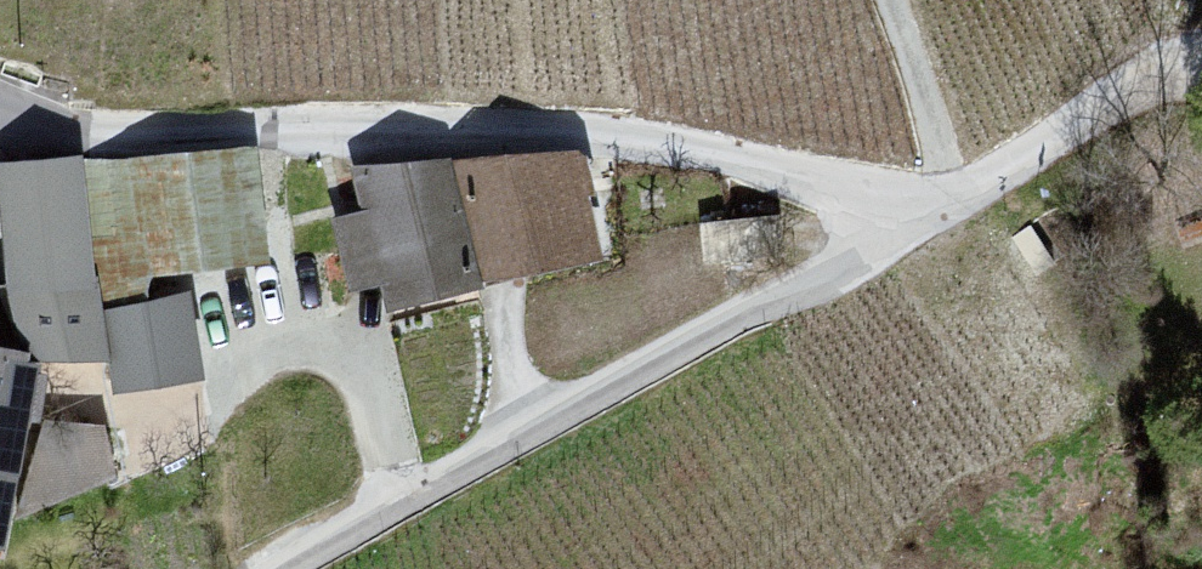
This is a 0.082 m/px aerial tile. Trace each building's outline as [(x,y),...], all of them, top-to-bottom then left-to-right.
[(577,143),(450,154),(477,270),(598,250),(577,143)] [(328,212),(344,283),(375,271),(383,298),(475,276),(447,152),(347,164),(356,205),(328,212)] [(0,156),(0,209),(13,348),(98,349),(75,156),(0,156)] [(183,282),(98,298),(110,380),(198,370),(183,282)] [(37,360),(10,352),(5,336),(0,334),(0,523),(37,360)]
